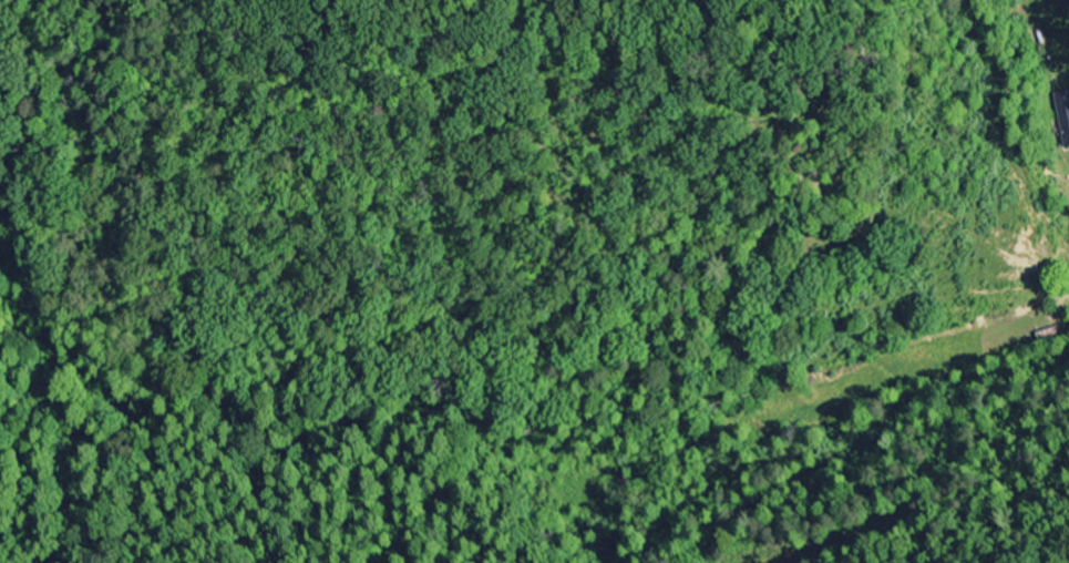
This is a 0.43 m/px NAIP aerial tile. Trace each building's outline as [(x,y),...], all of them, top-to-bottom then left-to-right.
[(1053,97),(1067,151),(1068,150),(1068,93),(1053,97)]
